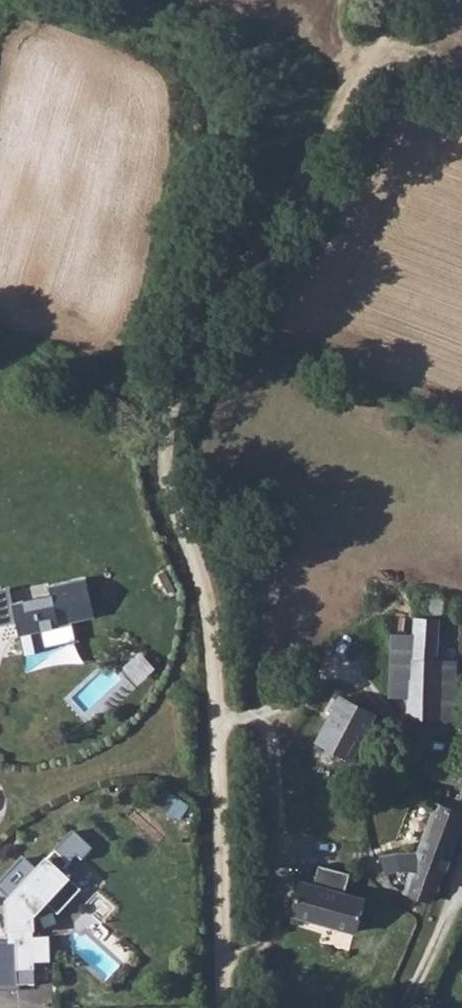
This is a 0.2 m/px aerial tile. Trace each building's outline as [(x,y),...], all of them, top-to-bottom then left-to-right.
[(0,591),(0,624),(15,621),(18,635),(20,635),(25,655),(46,650),(45,647),(76,640),(70,616),(92,611),(85,578),(48,586),(50,595),(12,603),(9,589),(0,591)] [(440,607),(439,588),(432,588),(427,591),(425,596),(427,601),(430,605),(440,607)] [(409,717),(461,721),(461,659),(440,660),(443,618),(416,617),(415,635),(393,635),(392,697),(409,698),(409,717)] [(351,764),(379,715),(343,695),(316,742),(351,764)] [(427,898),(432,885),(440,888),(461,835),(461,803),(438,796),(434,800),(421,844),(384,849),(388,870),(411,866),(403,888),(427,898)] [(16,944),(17,987),(20,986),(34,985),(33,965),(49,964),(49,939),(32,940),(32,921),(46,905),(55,913),(77,890),(60,875),(69,865),(55,853),(6,906),(7,934),(22,933),(22,940),(16,940),(16,944)] [(292,914),(365,933),(366,918),(384,924),(388,907),(374,904),(374,899),(348,893),(351,880),(330,873),(328,887),(300,881),(292,914)] [(16,944),(0,945),(0,991),(20,991),(20,986),(17,987),(16,944)]
